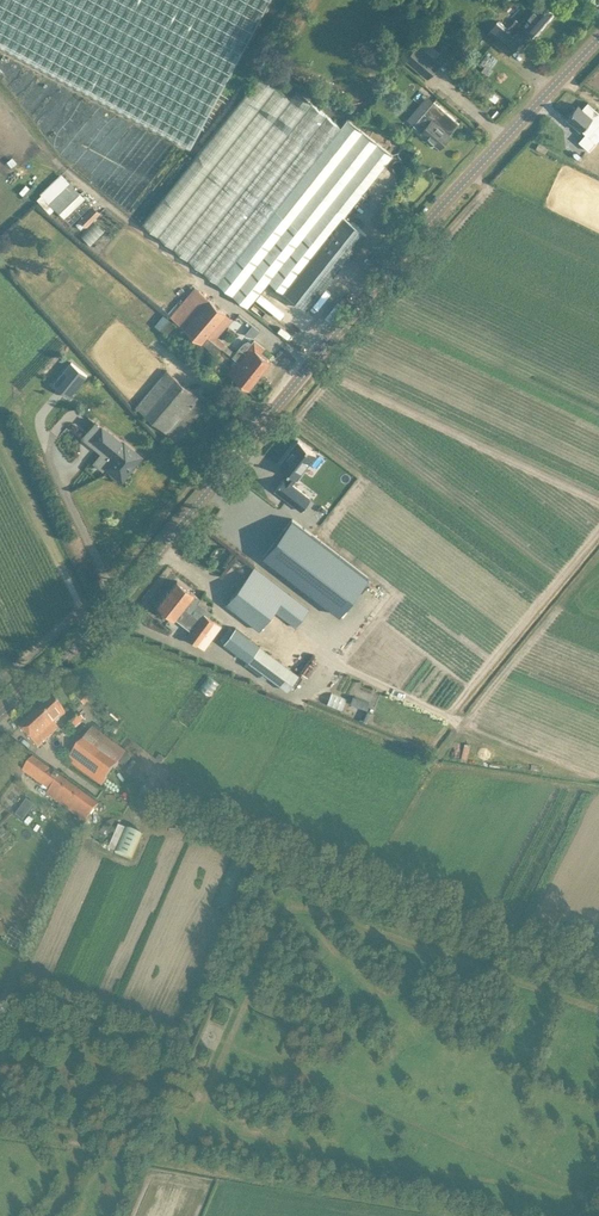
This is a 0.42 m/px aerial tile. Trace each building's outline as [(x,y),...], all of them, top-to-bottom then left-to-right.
[(191,146),(270,0),(0,0),(0,43),(191,146)] [(486,35),(499,46),(509,53),(520,39),(526,44),(534,34),(536,36),(543,27),(542,26),(547,21),(554,13),(540,1),(521,23),(515,18),(508,27),(499,19),(486,35)] [(423,36),(418,43),(434,57),(440,51),(423,36)] [(427,76),(440,62),(434,57),(418,43),(405,57),(427,76)] [(143,222),(248,306),(269,279),(307,309),(367,233),(344,216),(393,155),(347,119),(341,126),(296,90),(290,98),(261,74),(143,222)] [(489,96),(495,101),(499,96),(492,91),(489,96)] [(419,129),(439,147),(450,134),(459,123),(434,101),(414,124),(419,129)] [(576,125),(582,129),(583,128),(590,135),(598,124),(592,118),(592,117),(587,112),(578,104),(567,117),(576,125)] [(410,153),(410,152),(410,151),(409,149),(407,147),(406,147),(405,147),(403,147),(402,147),(400,147),(400,148),(400,149),(399,149),(398,150),(398,151),(398,153),(398,154),(399,156),(400,157),(402,158),(403,158),(404,158),(405,158),(408,157),(409,156),(410,154),(410,153)] [(404,168),(404,166),(404,164),(403,163),(403,162),(402,161),(401,161),(400,160),(399,160),(398,160),(397,160),(394,161),(394,162),(393,163),(392,164),(392,165),(392,166),(392,167),(392,168),(394,170),(394,171),(397,172),(398,172),(399,172),(400,172),(401,171),(402,171),(403,170),(404,168)] [(48,172),(43,179),(50,184),(55,177),(48,172)] [(67,178),(45,198),(60,213),(76,196),(79,200),(84,195),(67,178)] [(94,205),(81,218),(88,226),(102,212),(94,205)] [(87,238),(96,247),(110,233),(101,223),(87,238)] [(128,249),(137,255),(146,242),(137,235),(128,249)] [(222,347),(235,358),(238,361),(238,360),(258,377),(271,361),(261,353),(265,348),(254,339),(245,352),(239,347),(236,351),(225,343),(225,342),(217,336),(222,331),(216,325),(226,313),(200,290),(175,319),(202,342),(207,335),(222,347)] [(162,330),(176,342),(184,332),(169,320),(162,330)] [(207,335),(202,342),(217,354),(222,347),(207,335)] [(229,372),(249,388),(258,377),(238,360),(238,361),(235,358),(231,363),(234,366),(229,372)] [(71,361),(53,383),(70,396),(88,374),(71,361)] [(167,370),(137,406),(160,426),(169,434),(183,417),(190,424),(206,405),(199,398),(200,397),(191,389),(167,370)] [(122,479),(141,456),(125,442),(124,443),(102,426),(93,438),(114,455),(106,465),(111,470),(110,472),(111,474),(113,475),(115,476),(117,475),(122,479)] [(283,480),(273,492),(299,512),(309,501),(290,486),(295,480),(295,481),(315,456),(297,442),(278,467),(288,475),(284,481),(283,480)] [(296,518),(267,555),(344,615),(373,577),(296,518)] [(237,529),(231,538),(244,547),(249,538),(237,529)] [(309,608),(264,574),(255,567),(227,603),(236,611),(259,628),(274,609),(296,626),(309,608)] [(182,622),(189,613),(199,620),(187,636),(196,643),(205,649),(221,626),(208,616),(212,611),(199,601),(201,598),(177,580),(158,604),(182,622)] [(236,626),(224,642),(249,661),(260,645),(255,641),(236,626)] [(288,689),(299,673),(260,645),(249,661),(247,665),(255,671),(258,667),(288,689)] [(85,691),(76,699),(83,706),(92,698),(85,691)] [(356,704),(373,709),(375,703),(358,697),(356,704)] [(37,749),(58,729),(54,725),(65,715),(52,700),(37,714),(36,712),(18,729),(37,749)] [(67,723),(73,731),(81,724),(79,722),(83,719),(80,715),(76,719),(74,717),(67,723)] [(68,762),(77,769),(102,787),(126,753),(102,736),(92,729),(68,762)] [(22,772),(41,785),(50,791),(47,795),(86,823),(98,806),(32,758),(22,772)] [(26,801),(15,817),(23,822),(34,807),(26,801)] [(132,861),(142,837),(126,829),(115,853),(132,861)]
